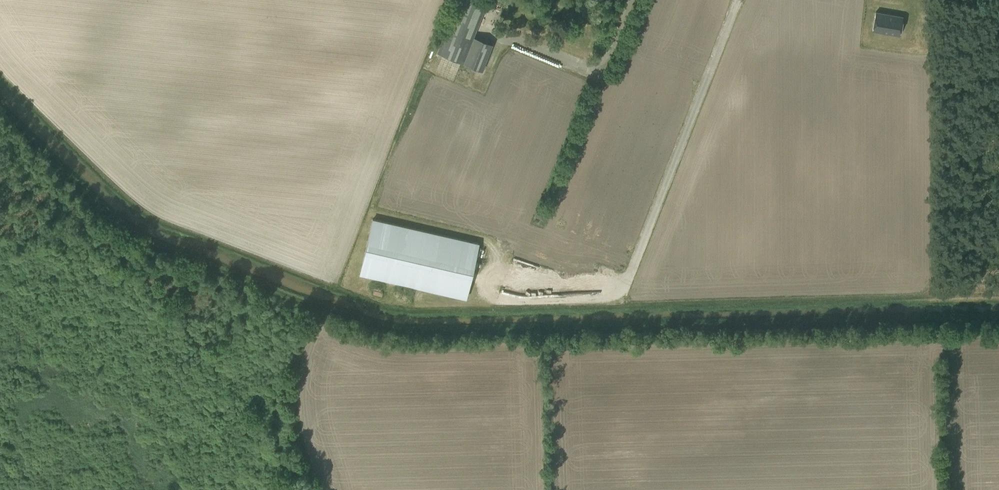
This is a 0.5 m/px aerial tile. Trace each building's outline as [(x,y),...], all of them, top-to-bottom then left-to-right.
[(484,0),(458,0),(438,53),(483,71),(494,45),(473,37),(487,1),(484,0)] [(875,13),(873,29),(899,34),(902,17),(875,13)] [(373,220),(361,275),(466,299),(478,243),(373,220)]
